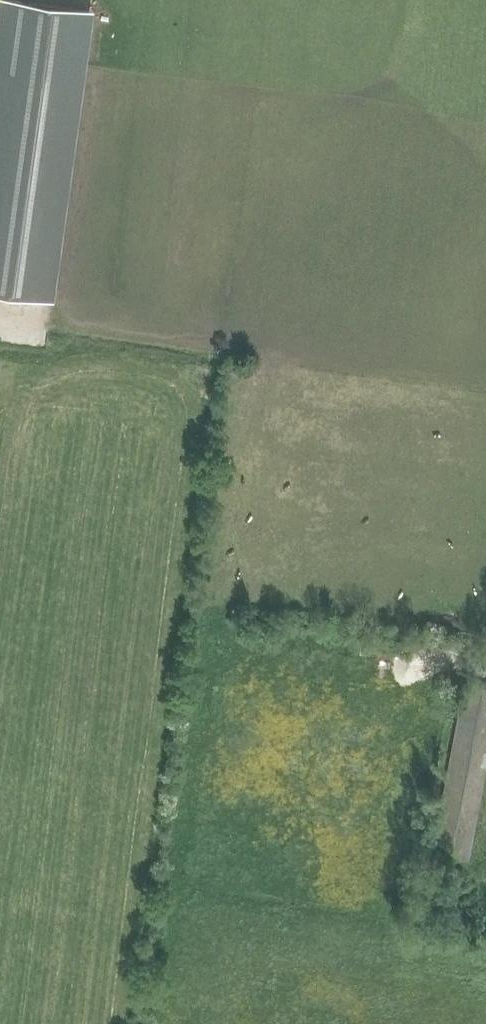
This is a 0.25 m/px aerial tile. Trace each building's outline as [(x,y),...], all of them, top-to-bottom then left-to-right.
[(48,299),(89,10),(19,0),(0,0),(0,293),(48,299)] [(469,860),(485,766),(485,686),(463,682),(431,853),(469,860)]
